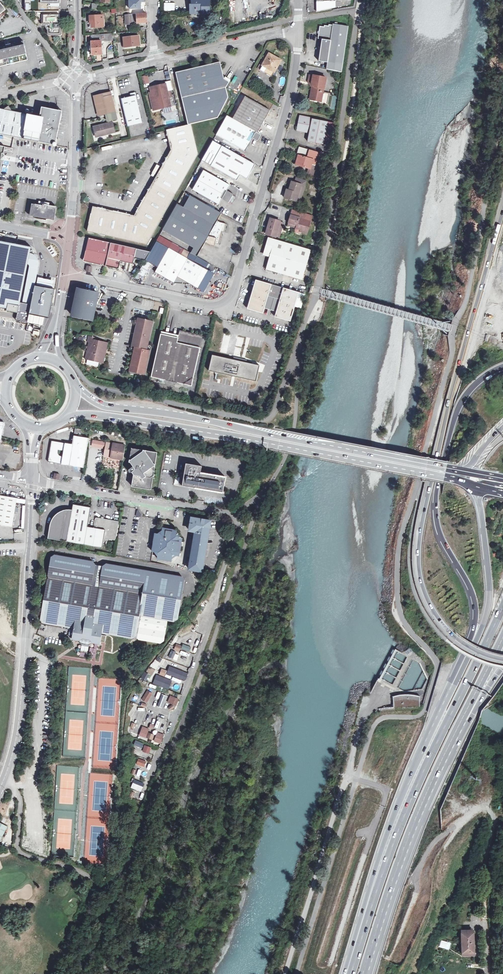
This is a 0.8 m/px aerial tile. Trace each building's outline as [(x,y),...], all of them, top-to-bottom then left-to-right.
[(60,11),(60,0),(25,0),(25,11),(35,11),(60,11)] [(190,14),(202,13),(202,16),(210,16),(210,0),(190,0),(190,14)] [(317,12),(336,7),(351,4),(352,0),(317,0),(317,12)] [(60,33),(60,11),(35,11),(35,15),(39,18),(45,18),(45,27),(50,28),(50,34),(60,33)] [(147,13),(126,15),(126,24),(148,22),(147,13)] [(91,24),(92,24),(94,24),(94,27),(103,27),(103,16),(100,16),(100,15),(90,16),(91,24)] [(342,72),(342,66),(347,37),(348,26),(333,24),(333,25),(329,25),(328,26),(324,26),(324,27),(320,27),(318,39),(322,39),(318,61),(328,63),(327,69),(342,72)] [(91,35),(92,46),(92,50),(92,55),(102,54),(102,41),(113,41),(113,33),(91,35)] [(125,47),(140,45),(139,36),(124,38),(125,47)] [(7,65),(6,61),(14,59),(15,63),(28,60),(23,41),(0,47),(0,67),(7,65)] [(272,77),(281,61),(269,54),(260,70),(272,77)] [(230,82),(225,79),(219,76),(223,70),(221,62),(201,67),(213,119),(219,118),(229,97),(227,88),(230,82)] [(192,124),(213,119),(201,67),(176,72),(189,125),(192,124)] [(312,89),(311,95),(315,96),(314,99),(328,102),(329,93),(323,92),(324,88),(326,77),(320,76),(320,77),(310,75),(308,82),(313,83),(314,85),(313,90),(312,89)] [(154,110),(164,108),(171,106),(166,84),(151,88),(152,92),(153,100),(151,100),(154,110)] [(106,114),(116,111),(111,92),(94,96),(99,115),(106,114)] [(122,99),(128,127),(143,123),(136,93),(131,94),(132,97),(122,99)] [(246,97),(233,119),(258,133),(270,111),(246,97)] [(34,117),(29,140),(53,145),(55,145),(62,112),(41,108),(39,117),(34,117)] [(1,122),(0,125),(0,135),(12,137),(29,140),(34,117),(11,112),(10,110),(8,111),(2,110),(0,111),(0,122),(1,122)] [(118,119),(116,111),(106,114),(108,121),(118,119)] [(258,133),(233,119),(227,116),(216,135),(245,152),(252,139),(256,141),(257,141),(258,141),(259,141),(262,135),(258,133)] [(300,130),(309,132),(307,141),(331,145),(335,123),(300,116),(298,126),(301,127),(300,130)] [(106,132),(106,134),(115,132),(113,123),(94,128),(96,134),(106,132)] [(93,207),(92,211),(159,226),(199,154),(192,124),(189,125),(167,130),(172,151),(135,216),(93,207)] [(214,141),(213,141),(202,161),(237,181),(240,176),(247,180),(255,164),(214,141)] [(294,164),(310,169),(311,164),(314,165),(315,165),(319,153),(299,147),(294,164)] [(229,204),(229,202),(232,204),(236,197),(233,196),(234,194),(227,190),(230,186),(204,170),(193,190),(219,205),(222,200),(229,204)] [(285,197),(296,201),(301,186),(304,187),(306,181),(296,178),(295,182),(292,181),(289,191),(287,190),(285,197)] [(177,204),(172,214),(209,235),(220,241),(222,232),(224,233),(226,224),(219,222),(217,221),(221,214),(190,196),(184,208),(177,204)] [(30,217),(55,221),(57,206),(49,205),(50,203),(43,202),(43,205),(32,204),(30,217)] [(159,226),(92,211),(88,232),(148,245),(159,226)] [(164,228),(194,246),(201,250),(205,243),(210,246),(215,247),(215,244),(219,245),(220,241),(209,235),(172,214),(164,228)] [(292,216),(290,223),(298,225),(297,228),(302,229),(301,232),(305,233),(307,227),(309,228),(311,221),(292,216)] [(276,237),(276,236),(278,231),(282,232),(284,225),(280,224),(280,221),(271,219),(266,234),(276,237)] [(151,252),(89,238),(84,260),(86,262),(119,270),(120,264),(125,265),(124,271),(131,272),(134,258),(146,261),(151,252)] [(302,280),(310,250),(268,238),(264,253),(270,255),(266,270),(302,280)] [(0,241),(0,308),(4,309),(5,303),(19,305),(18,312),(34,315),(33,322),(44,324),(45,319),(49,320),(55,290),(35,286),(39,265),(28,263),(32,246),(0,241)] [(201,250),(194,246),(190,253),(197,257),(201,250)] [(174,284),(177,277),(187,259),(169,249),(155,273),(174,284)] [(216,275),(187,259),(177,277),(197,288),(200,283),(209,287),(216,275)] [(299,293),(256,280),(248,309),(263,314),(265,308),(276,312),(275,318),(290,322),(299,293)] [(93,320),(98,294),(79,290),(76,303),(75,302),(72,316),(93,320)] [(146,350),(153,321),(140,318),(133,347),(136,347),(137,347),(131,372),(144,375),(150,350),(148,350),(146,350)] [(161,334),(151,377),(192,386),(203,336),(180,331),(178,338),(161,334)] [(98,338),(90,337),(88,343),(90,344),(88,353),(90,353),(89,361),(104,364),(109,343),(98,340),(98,338)] [(209,371),(256,381),(259,366),(212,356),(209,371)] [(48,463),(83,469),(89,439),(74,437),(72,445),(51,442),(48,463)] [(104,457),(123,460),(125,446),(107,443),(106,449),(104,457)] [(133,475),(133,479),(132,487),(151,490),(157,453),(131,448),(129,462),(130,463),(133,467),(129,470),(128,471),(129,472),(129,473),(130,473),(131,473),(131,472),(133,475)] [(181,473),(178,486),(192,488),(223,493),(226,477),(201,473),(202,466),(186,464),(185,471),(184,474),(181,473)] [(12,527),(16,499),(1,497),(2,492),(0,491),(0,525),(12,527)] [(85,546),(87,528),(90,509),(73,505),(72,511),(68,511),(64,511),(60,513),(57,514),(55,516),(54,518),(52,520),(51,523),(48,540),(85,546)] [(119,522),(104,520),(102,519),(97,519),(95,529),(87,528),(85,546),(102,548),(104,539),(116,541),(119,522)] [(189,570),(202,572),(210,522),(192,519),(190,531),(196,532),(189,570)] [(156,534),(152,552),(156,553),(157,556),(157,559),(172,562),(172,558),(175,556),(179,557),(182,538),(179,538),(177,534),(177,531),(162,529),(162,532),(158,534),(156,534)] [(92,561),(88,560),(55,555),(51,557),(47,580),(44,599),(40,620),(43,623),(74,629),(72,640),(79,641),(79,643),(81,644),(90,646),(93,643),(100,644),(102,633),(133,639),(135,637),(136,637),(140,616),(168,621),(174,622),(178,620),(184,580),(182,576),(106,563),(103,566),(95,565),(92,561)] [(138,640),(160,644),(164,641),(168,621),(140,616),(136,637),(138,640)] [(182,646),(176,644),(174,650),(179,652),(182,646)] [(155,670),(160,663),(154,659),(150,666),(155,670)] [(171,662),(166,659),(162,668),(167,671),(171,662)] [(183,672),(169,666),(166,674),(180,679),(183,672)] [(162,668),(159,674),(164,677),(167,671),(162,668)] [(147,681),(151,675),(144,671),(141,678),(147,681)] [(166,682),(155,677),(153,682),(164,687),(166,682)] [(147,691),(142,699),(147,702),(152,694),(147,691)] [(411,694),(402,694),(392,697),(393,697),(394,708),(420,706),(419,696),(420,697),(420,696),(418,696),(411,694)] [(179,700),(170,696),(167,702),(176,706),(179,700)] [(163,719),(158,717),(153,729),(158,731),(163,719)] [(141,729),(135,727),(132,734),(138,737),(141,729)] [(150,729),(142,727),(139,736),(147,738),(150,729)] [(164,735),(157,732),(154,742),(161,744),(164,735)] [(144,744),(136,740),(134,745),(142,748),(144,744)] [(151,748),(145,745),(142,752),(149,754),(151,748)] [(146,762),(138,759),(136,764),(144,768),(146,762)] [(145,784),(134,780),(131,788),(141,792),(145,784)] [(8,827),(0,823),(0,843),(8,827)] [(474,930),(462,930),(463,955),(475,954),(474,930)]
